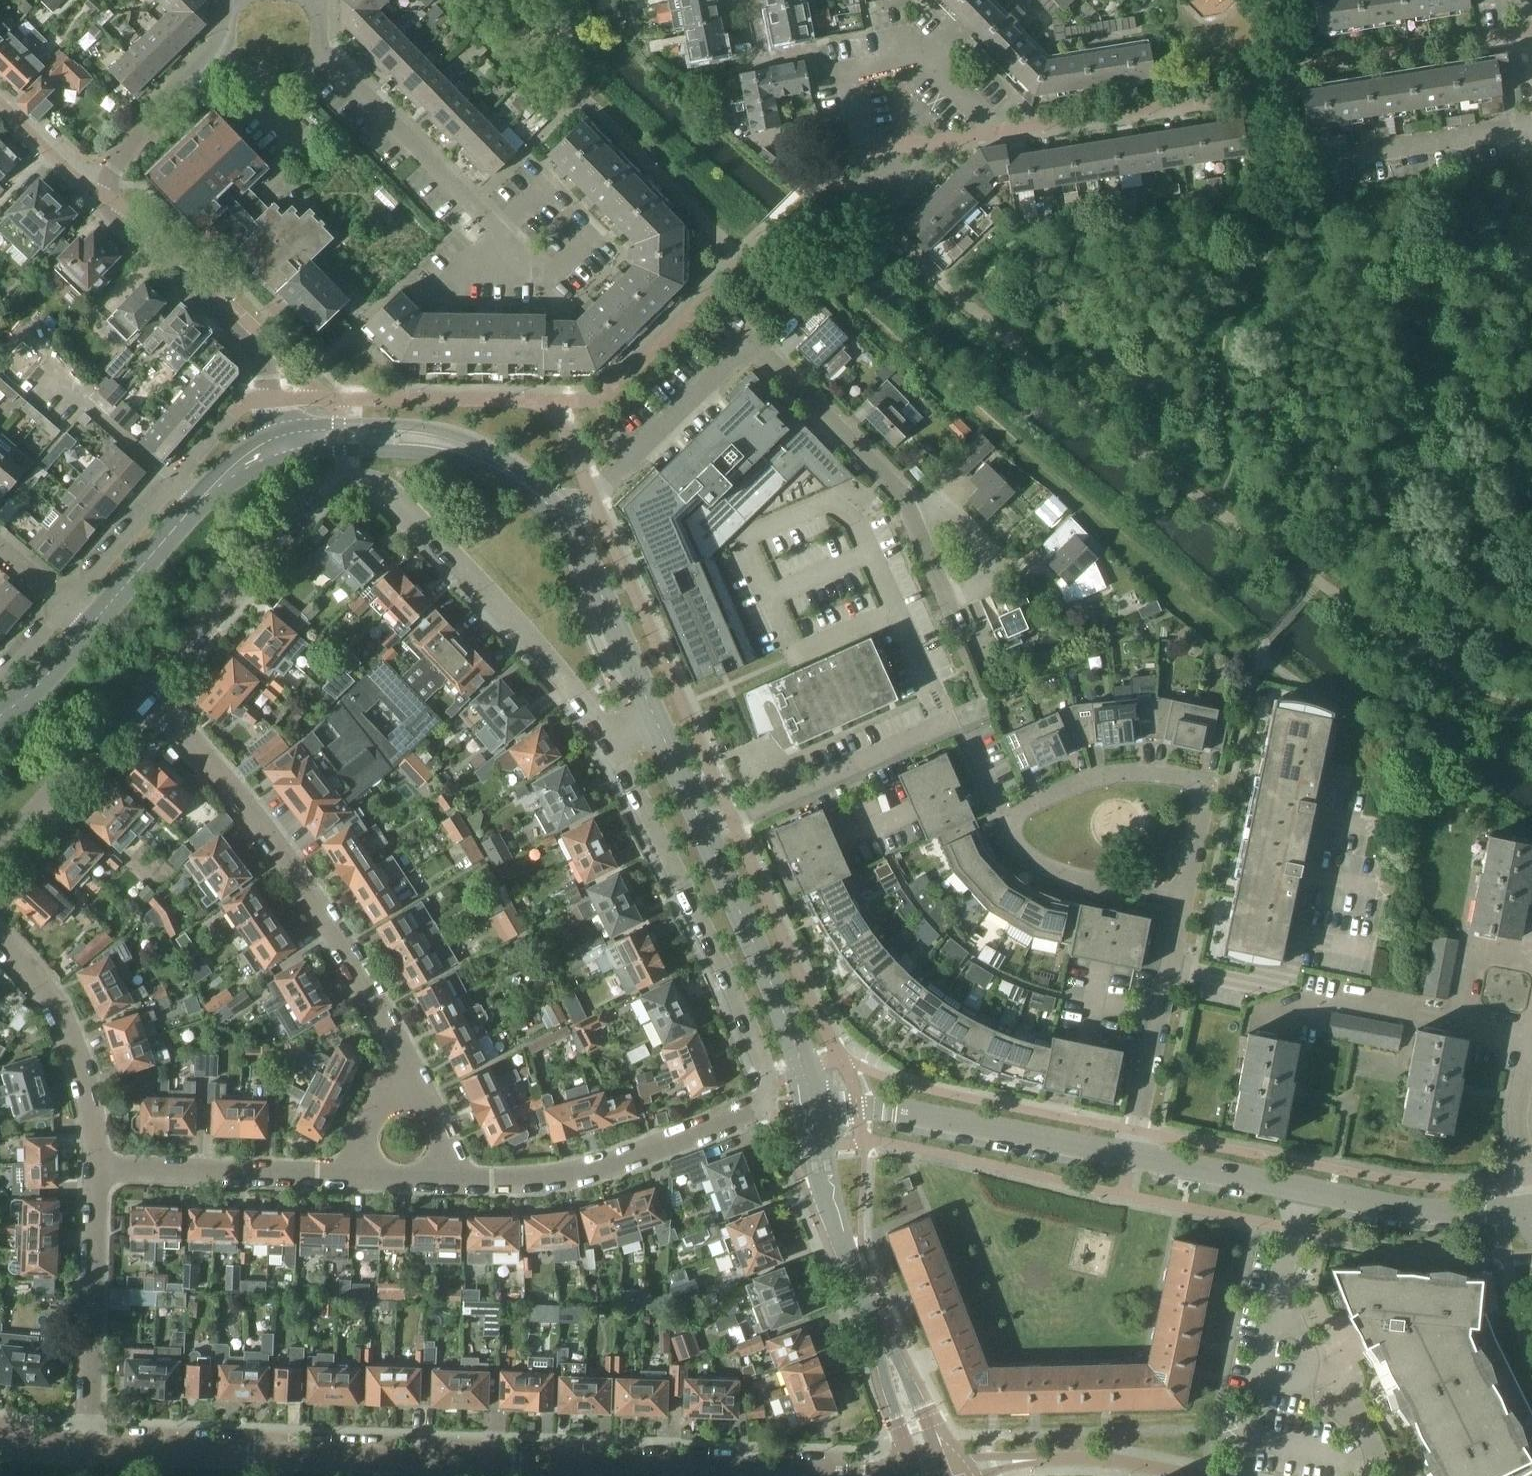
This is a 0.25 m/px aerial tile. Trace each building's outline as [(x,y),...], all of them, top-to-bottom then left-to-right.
[(64,0),(48,0),(46,1),(55,10),(64,0)] [(96,0),(89,0),(85,3),(91,8),(87,12),(93,17),(96,14),(97,14),(103,7),(96,0)] [(159,21),(183,46),(206,24),(207,0),(161,0),(159,1),(169,11),(159,21)] [(364,44),(389,20),(378,9),(388,0),(341,0),(341,21),(364,44)] [(680,0),(656,5),(658,13),(718,1),(717,0),(680,0)] [(803,4),(814,2),(813,0),(766,0),(768,10),(803,4)] [(966,24),(1036,95),(1156,76),(1150,44),(1047,61),(1013,26),(1026,13),(1018,5),(1005,18),(990,2),(988,0),(942,0),(966,24)] [(1055,3),(1053,0),(1049,0),(1043,6),(1047,10),(1055,3)] [(1055,3),(1060,7),(1062,10),(1062,9),(1063,10),(1073,0),(1053,0),(1055,3)] [(1119,6),(1113,0),(1111,0),(1103,8),(1109,15),(1119,6)] [(1318,32),(1470,7),(1469,0),(1313,0),(1318,32)] [(721,19),(718,1),(658,13),(659,21),(672,18),(674,29),(685,26),(721,19)] [(814,2),(803,4),(768,10),(771,27),(830,15),(829,8),(815,10),(814,2)] [(1096,11),(1086,2),(1080,8),(1089,18),(1096,11)] [(1047,10),(1052,15),(1060,7),(1055,3),(1047,10)] [(436,4),(429,12),(436,19),(443,12),(436,4)] [(1052,15),(1052,19),(1063,17),(1062,10),(1060,7),(1052,15)] [(832,24),(830,15),(771,27),(775,46),(821,37),(819,26),(832,24)] [(1135,16),(1128,17),(1130,29),(1136,28),(1135,16)] [(1053,26),(1064,24),(1063,17),(1052,19),(1053,26)] [(1124,30),(1130,29),(1128,17),(1122,18),(1124,30)] [(9,33),(17,25),(9,18),(0,27),(0,43),(9,33)] [(1117,31),(1124,30),(1122,18),(1116,19),(1117,31)] [(651,52),(665,49),(665,48),(725,36),(721,19),(685,26),(687,35),(663,40),(663,38),(649,41),(651,52)] [(1111,32),(1117,31),(1116,19),(1109,20),(1111,32)] [(405,36),(389,20),(364,44),(369,49),(366,53),(377,64),(405,36)] [(1105,33),(1111,32),(1109,20),(1103,21),(1105,33)] [(143,37),(170,66),(181,55),(178,51),(183,46),(159,21),(143,37)] [(1098,34),(1105,33),(1103,21),(1097,22),(1098,34)] [(1098,34),(1097,22),(1090,23),(1092,35),(1098,34)] [(88,29),(98,40),(104,33),(94,23),(88,29)] [(1086,36),(1092,35),(1090,23),(1084,24),(1086,36)] [(1053,26),(1055,33),(1065,31),(1065,27),(1064,24),(1053,26)] [(1079,37),(1086,36),(1084,24),(1078,25),(1079,37)] [(1073,38),(1079,37),(1078,25),(1071,26),(1073,38)] [(1067,39),(1073,38),(1071,26),(1065,27),(1065,31),(1067,39)] [(34,29),(26,37),(32,43),(41,35),(34,29)] [(1067,39),(1065,31),(1055,33),(1056,41),(1067,39)] [(0,43),(0,69),(4,73),(27,50),(26,49),(10,33),(9,33),(0,43)] [(27,50),(4,73),(10,79),(8,81),(19,92),(44,67),(33,56),(39,50),(38,49),(47,41),(41,35),(32,43),(26,49),(27,50)] [(391,71),(396,77),(421,53),(405,36),(377,64),(387,75),(391,71)] [(725,36),(665,48),(665,49),(666,56),(690,51),(692,62),(728,55),(725,36)] [(143,37),(126,53),(151,78),(156,73),(159,76),(170,66),(143,37)] [(60,50),(46,63),(50,67),(64,53),(60,50)] [(1323,87),(1301,91),(1302,97),(1307,125),(1329,121),(1351,118),(1372,114),(1394,111),(1415,108),(1437,104),(1458,101),(1479,98),(1481,115),(1505,112),(1499,73),(1509,71),(1506,52),(1494,54),(1495,60),(1474,63),(1452,67),(1431,70),(1409,74),(1388,77),(1367,80),(1345,84),(1323,87)] [(51,86),(59,78),(65,83),(68,81),(80,93),(94,78),(80,64),(79,65),(73,59),(72,61),(64,53),(41,76),(42,77),(16,102),(28,114),(31,113),(38,120),(54,105),(46,98),(55,89),(51,86)] [(130,104),(136,97),(137,98),(149,87),(145,83),(151,78),(126,53),(110,70),(122,82),(114,91),(127,102),(129,105),(130,104)] [(437,69),(421,53),(396,77),(401,82),(398,85),(409,97),(437,69)] [(805,60),(768,68),(773,95),(774,97),(775,97),(811,90),(805,60)] [(768,68),(740,74),(745,101),(773,95),(768,68)] [(453,85),(437,69),(409,97),(419,108),(423,104),(428,110),(453,85)] [(441,129),(469,102),(453,85),(428,110),(433,115),(430,118),(441,129)] [(221,98),(212,89),(204,98),(212,106),(221,98)] [(773,95),(745,101),(749,120),(752,131),(781,125),(775,97),(774,97),(773,95)] [(530,106),(530,105),(520,96),(513,103),(523,113),(530,106)] [(731,96),(720,99),(721,106),(733,103),(731,96)] [(129,105),(127,102),(119,113),(126,119),(135,107),(130,104),(129,105)] [(485,118),(469,102),(441,129),(451,140),(455,137),(460,142),(485,118)] [(733,103),(721,106),(725,124),(737,121),(733,103)] [(523,113),(527,118),(535,111),(530,106),(523,113)] [(214,109),(146,176),(171,201),(212,243),(213,244),(227,230),(242,245),(238,249),(258,269),(254,273),(276,295),(280,291),(284,295),(317,329),(326,320),(349,299),(320,269),(314,263),(311,260),(336,235),(310,208),(303,215),(292,205),(284,212),(274,202),(266,209),(262,205),(258,201),(260,199),(248,186),(269,165),(268,165),(245,141),(244,140),(240,135),(237,132),(234,129),(231,127),(228,123),(217,112),(214,109)] [(1474,113),(1460,115),(1462,125),(1476,123),(1474,113)] [(1447,117),(1448,125),(1448,127),(1462,125),(1460,115),(1447,117)] [(587,116),(548,154),(559,165),(555,169),(563,178),(567,174),(577,184),(616,146),(587,116)] [(485,118),(460,142),(465,148),(462,151),(472,162),(501,134),(485,118)] [(1221,122),(1226,158),(1249,154),(1244,119),(1221,122)] [(1431,120),(1418,122),(1419,132),(1433,129),(1431,120)] [(1221,122),(1199,126),(1205,161),(1226,158),(1221,122)] [(1406,134),(1419,132),(1418,122),(1404,124),(1406,134)] [(1177,129),(1183,165),(1205,161),(1199,126),(1177,129)] [(1388,127),(1375,129),(1376,139),(1390,136),(1388,127)] [(1177,129),(1156,133),(1162,168),(1183,165),(1177,129)] [(1363,141),(1376,139),(1375,129),(1361,131),(1363,141)] [(1135,136),(1141,172),(1162,168),(1156,133),(1135,136)] [(517,151),(501,134),(472,162),(483,173),(487,169),(492,175),(517,151)] [(1346,134),(1332,136),(1333,145),(1347,143),(1346,134)] [(1135,136),(1114,139),(1120,175),(1141,172),(1135,136)] [(1319,147),(1333,145),(1332,136),(1318,138),(1319,147)] [(1092,143),(1098,178),(1120,175),(1114,139),(1092,143)] [(1092,143),(1071,146),(1077,182),(1098,178),(1092,143)] [(981,149),(952,177),(977,203),(998,182),(1010,180),(1007,156),(1008,156),(1006,145),(981,149)] [(6,146),(0,151),(0,181),(20,161),(6,146)] [(616,146),(577,184),(588,194),(583,199),(591,207),(596,203),(606,213),(644,175),(641,172),(636,176),(615,154),(620,150),(616,146)] [(1049,150),(1055,185),(1077,182),(1071,146),(1049,150)] [(1049,150),(1028,153),(1034,189),(1055,185),(1049,150)] [(1028,153),(1008,156),(1007,156),(1010,180),(1012,192),(1034,189),(1028,153)] [(1245,182),(1259,180),(1257,171),(1244,173),(1245,182)] [(644,175),(606,213),(616,224),(612,228),(620,236),(624,232),(635,243),(670,210),(674,206),(672,204),(670,202),(669,201),(668,202),(665,205),(644,183),(648,179),(644,175)] [(952,177),(936,192),(961,218),(977,203),(952,177)] [(1221,177),(1208,179),(1209,188),(1223,186),(1221,177)] [(1195,181),(1196,190),(1209,188),(1208,179),(1195,181)] [(3,227),(16,239),(59,195),(47,183),(44,186),(39,181),(9,213),(13,217),(3,227)] [(1179,183),(1165,186),(1167,195),(1181,193),(1179,183)] [(1152,188),(1153,197),(1167,195),(1165,186),(1152,188)] [(936,192),(921,207),(946,233),(961,218),(936,192)] [(43,246),(74,214),(69,209),(71,207),(59,195),(16,239),(29,252),(39,242),(43,246)] [(1138,196),(1124,199),(1126,208),(1140,205),(1138,196)] [(1093,198),(1080,200),(1082,209),(1095,207),(1093,198)] [(1110,201),(1112,210),(1126,208),(1124,199),(1110,201)] [(1066,202),(1068,211),(1082,209),(1080,200),(1066,202)] [(1051,204),(1037,207),(1038,216),(1052,214),(1051,204)] [(998,205),(988,215),(995,221),(1005,212),(998,205)] [(930,249),(946,233),(921,207),(905,223),(930,249)] [(1023,209),(1025,218),(1038,216),(1037,207),(1023,209)] [(629,248),(629,259),(635,259),(635,264),(668,298),(669,297),(688,278),(689,230),(670,210),(635,243),(635,248),(629,248)] [(978,224),(985,231),(995,221),(988,215),(978,224)] [(52,267),(84,297),(91,289),(93,291),(105,278),(100,273),(116,256),(114,254),(117,251),(108,243),(105,246),(93,234),(83,245),(78,240),(52,267)] [(969,234),(957,245),(964,251),(975,241),(969,234)] [(948,254),(955,260),(964,251),(957,245),(948,254)] [(616,282),(606,292),(643,331),(647,327),(643,323),(664,302),(668,305),(669,306),(670,305),(672,303),(673,301),(669,297),(668,298),(635,264),(624,274),(620,270),(612,278),(616,282)] [(137,337),(145,345),(169,316),(160,308),(166,302),(145,282),(107,322),(131,343),(137,337)] [(22,304),(32,294),(23,285),(13,296),(22,304)] [(395,294),(362,328),(362,329),(367,325),(377,335),(373,340),(380,347),(385,343),(402,361),(420,361),(422,361),(423,313),(419,310),(423,306),(423,305),(415,297),(411,301),(400,290),(395,294)] [(587,311),(577,321),(610,355),(609,356),(613,360),(615,358),(617,357),(618,356),(617,355),(614,351),(635,330),(639,335),(643,331),(606,292),(595,302),(591,298),(583,306),(587,311)] [(164,339),(169,344),(182,329),(181,328),(193,315),(181,303),(169,316),(145,345),(144,345),(152,352),(164,339)] [(829,380),(832,378),(852,358),(840,345),(848,337),(839,327),(843,324),(822,303),(798,326),(808,336),(797,347),(829,380)] [(420,361),(420,373),(427,373),(427,367),(457,367),(457,373),(462,373),(463,313),(449,313),(449,307),(437,307),(437,313),(423,313),(422,361),(420,361)] [(463,313),(462,373),(468,373),(468,367),(498,368),(498,374),(503,374),(504,314),(490,314),(490,308),(478,308),(478,314),(463,313)] [(504,314),(503,374),(509,374),(509,368),(539,368),(539,374),(544,374),(545,320),(546,320),(546,314),(530,314),(530,308),(519,308),(519,314),(504,314)] [(545,320),(544,374),(590,375),(609,356),(610,355),(577,321),(572,321),(572,315),(560,314),(560,320),(546,320),(545,320)] [(188,360),(211,334),(213,332),(212,331),(193,315),(181,328),(182,329),(169,344),(180,354),(174,361),(182,367),(188,360)] [(0,359),(0,362),(19,380),(44,353),(23,334),(0,359)] [(234,355),(211,334),(188,360),(202,372),(203,371),(229,395),(238,384),(234,380),(239,373),(239,366),(231,360),(234,355)] [(136,354),(127,346),(105,369),(115,377),(136,354)] [(908,376),(901,369),(891,378),(898,385),(908,376)] [(203,371),(202,372),(187,388),(209,408),(215,401),(220,405),(229,395),(203,371)] [(654,466),(614,506),(628,520),(628,521),(630,522),(648,565),(644,566),(644,567),(694,681),(714,673),(716,677),(722,674),(725,673),(726,673),(759,659),(714,555),(708,540),(729,531),(731,530),(800,462),(826,489),(827,490),(831,488),(855,477),(851,473),(808,429),(799,419),(791,411),(757,376),(752,371),(725,397),(730,403),(660,471),(654,466)] [(5,394),(11,387),(5,382),(0,376),(0,390),(5,394)] [(113,377),(102,389),(99,392),(113,405),(127,390),(113,377)] [(923,417),(909,402),(910,402),(887,379),(867,399),(876,408),(867,417),(895,445),(915,426),(923,417)] [(13,401),(19,394),(11,387),(5,394),(13,401)] [(203,415),(209,408),(187,388),(172,405),(201,431),(210,421),(203,415)] [(140,415),(140,414),(123,400),(109,415),(127,430),(140,415)] [(22,409),(38,423),(44,415),(28,401),(22,409)] [(192,442),(201,431),(172,405),(157,423),(179,443),(185,436),(192,442)] [(85,426),(92,418),(85,412),(78,420),(85,426)] [(44,415),(38,423),(55,437),(61,430),(44,415)] [(172,450),(179,443),(157,423),(140,442),(163,462),(168,466),(177,455),(172,450)] [(966,424),(957,433),(962,439),(972,430),(966,424)] [(53,448),(61,455),(75,439),(67,432),(53,448)] [(17,446),(1,433),(0,434),(0,466),(17,446)] [(966,473),(993,446),(981,435),(955,462),(966,473)] [(99,460),(106,466),(106,465),(131,488),(146,471),(114,443),(99,460)] [(17,446),(0,466),(0,494),(3,497),(34,461),(17,446)] [(53,448),(39,465),(47,471),(61,455),(53,448)] [(971,479),(980,488),(969,498),(987,517),(1013,491),(986,464),(971,479)] [(47,471),(39,465),(25,481),(32,487),(39,480),(38,479),(42,474),(45,477),(49,473),(47,471)] [(106,465),(106,466),(92,482),(117,504),(131,488),(106,465)] [(68,490),(103,520),(117,504),(92,482),(82,473),(68,490)] [(26,495),(32,487),(25,481),(18,489),(26,495)] [(61,499),(70,507),(64,514),(89,536),(103,520),(68,490),(61,499)] [(4,526),(21,506),(10,497),(0,510),(0,523),(4,526)] [(55,507),(41,524),(75,553),(89,536),(64,514),(64,515),(55,507)] [(1086,593),(1087,595),(1091,593),(1106,586),(1094,559),(1096,557),(1082,542),(1089,535),(1071,517),(1054,533),(1062,550),(1049,563),(1063,577),(1058,582),(1067,601),(1086,593)] [(333,537),(312,558),(334,580),(335,579),(334,578),(371,541),(374,538),(365,529),(362,532),(353,523),(353,524),(347,523),(347,529),(336,540),(333,537)] [(75,553),(41,524),(44,527),(29,543),(60,570),(75,553)] [(371,541),(334,578),(335,579),(342,586),(346,582),(355,590),(361,583),(364,585),(390,560),(388,559),(391,556),(382,547),(379,550),(371,541)] [(396,566),(372,589),(390,608),(414,585),(412,582),(412,579),(408,575),(405,575),(396,566)] [(0,588),(0,602),(18,618),(33,602),(7,580),(0,588)] [(414,585),(390,608),(408,626),(432,603),(423,594),(423,591),(419,587),(416,587),(414,585)] [(1023,642),(1019,632),(1028,628),(1024,618),(1034,614),(1025,593),(1004,602),(1008,611),(998,616),(1003,626),(993,630),(1002,651),(1023,642)] [(360,594),(348,606),(358,617),(371,605),(360,594)] [(300,613),(301,612),(283,597),(273,608),(292,623),(293,622),(298,616),(300,613)] [(1161,610),(1157,600),(1149,604),(1153,614),(1161,610)] [(0,602),(0,630),(4,634),(18,618),(0,602)] [(312,602),(302,611),(310,619),(310,620),(321,610),(312,602)] [(436,610),(404,640),(422,659),(454,629),(452,627),(450,621),(444,618),(436,610)] [(292,623),(301,630),(310,638),(315,630),(306,623),(309,620),(310,619),(302,611),(301,612),(300,613),(298,616),(293,622),(292,623)] [(258,630),(256,632),(294,663),(309,644),(297,633),(272,612),(266,620),(265,622),(261,622),(258,626),(258,630)] [(1160,626),(1160,636),(1167,636),(1168,626),(1160,626)] [(379,640),(378,654),(381,657),(392,646),(402,637),(392,627),(379,640)] [(422,659),(402,678),(425,701),(439,688),(445,683),(444,683),(476,652),(454,629),(422,659)] [(247,643),(240,651),(269,675),(275,667),(284,674),(294,663),(256,632),(255,634),(251,635),(248,638),(248,642),(247,643)] [(322,649),(330,641),(322,633),(314,641),(322,649)] [(871,637),(744,693),(759,738),(760,738),(759,734),(770,731),(783,750),(784,750),(898,699),(887,673),(892,671),(882,647),(877,650),(871,637)] [(381,657),(383,659),(384,658),(388,663),(399,653),(392,646),(381,657)] [(362,665),(351,652),(341,662),(351,674),(362,665)] [(476,652),(444,683),(445,683),(456,695),(462,689),(468,695),(494,671),(486,662),(484,657),(478,654),(476,652)] [(443,720),(425,701),(402,678),(388,663),(384,658),(383,659),(341,700),(300,744),(350,809),(371,793),(373,791),(372,791),(369,787),(393,768),(428,734),(443,720)] [(232,659),(216,679),(240,700),(241,699),(257,680),(232,659)] [(336,699),(356,679),(342,667),(323,688),(336,699)] [(288,683),(277,674),(269,684),(280,693),(288,683)] [(1112,686),(1113,699),(1118,742),(1133,741),(1133,738),(1141,737),(1152,737),(1154,695),(1155,674),(1130,677),(1131,684),(1112,686)] [(219,720),(227,711),(253,725),(260,716),(241,699),(240,700),(216,679),(206,690),(207,691),(198,702),(219,720)] [(466,709),(459,715),(476,734),(489,722),(517,699),(515,696),(515,693),(511,689),(508,688),(500,679),(473,702),(474,704),(466,710),(466,709)] [(280,693),(269,684),(262,692),(273,701),(280,693)] [(1013,690),(1016,697),(1023,694),(1020,687),(1013,690)] [(327,694),(320,701),(326,708),(333,701),(327,694)] [(1154,695),(1152,737),(1163,738),(1172,739),(1171,743),(1186,746),(1194,703),(1154,695)] [(1274,698),(1248,826),(1306,838),(1314,800),(1313,800),(1331,710),(1305,705),(1274,698)] [(489,722),(476,734),(492,753),(506,741),(506,742),(533,718),(525,709),(526,706),(522,701),(518,701),(517,699),(489,722)] [(1073,704),(1084,745),(1094,742),(1103,741),(1103,744),(1118,742),(1113,699),(1073,704)] [(454,703),(446,711),(451,717),(454,715),(459,709),(461,708),(455,702),(454,703)] [(1229,711),(1194,703),(1186,746),(1200,749),(1201,746),(1221,750),(1229,711)] [(1073,747),(1084,745),(1073,704),(1035,720),(1053,760),(1066,754),(1065,751),(1073,747)] [(1053,760),(1035,720),(1002,735),(1019,771),(1038,763),(1039,766),(1053,760)] [(488,761),(475,772),(483,782),(498,772),(495,768),(499,765),(502,769),(512,771),(521,764),(529,776),(553,759),(557,759),(558,755),(559,755),(559,754),(558,750),(555,749),(545,734),(545,730),(541,729),(541,728),(540,729),(536,729),(535,732),(511,749),(503,754),(501,751),(500,751),(488,761)] [(278,734),(253,753),(263,766),(288,747),(278,734)] [(349,809),(350,809),(300,744),(267,770),(277,783),(275,784),(305,822),(306,821),(316,834),(317,833),(349,809)] [(431,772),(443,763),(435,755),(433,757),(423,746),(415,753),(425,764),(431,772)] [(412,752),(398,765),(410,777),(424,764),(412,752)] [(481,752),(469,762),(475,770),(487,761),(481,752)] [(937,836),(972,820),(972,819),(975,818),(966,798),(960,801),(954,787),(960,784),(946,752),(897,774),(927,840),(936,835),(937,836)] [(152,808),(154,810),(163,818),(168,823),(191,798),(177,786),(178,785),(173,780),(175,777),(165,768),(163,771),(158,766),(157,767),(146,757),(127,777),(135,785),(131,789),(142,799),(146,794),(156,804),(152,808)] [(545,806),(578,788),(565,765),(533,783),(545,806)] [(258,780),(253,775),(248,779),(252,785),(258,780)] [(530,791),(525,783),(514,789),(519,798),(530,791)] [(119,785),(103,803),(127,824),(143,806),(119,785)] [(590,811),(578,788),(545,806),(535,812),(547,834),(557,828),(558,829),(590,811)] [(445,812),(457,803),(447,789),(435,797),(445,812)] [(112,841),(127,824),(103,803),(88,820),(112,841)] [(323,842),(336,862),(382,832),(376,823),(368,829),(360,817),(365,814),(360,807),(355,810),(354,808),(350,811),(349,809),(317,833),(323,842)] [(806,894),(849,875),(849,874),(851,873),(822,808),(774,829),(787,861),(794,858),(800,872),(794,874),(803,895),(806,893),(806,894)] [(457,813),(443,822),(451,834),(448,837),(453,844),(461,839),(470,833),(458,813),(457,813)] [(562,835),(574,858),(604,842),(593,819),(562,835)] [(980,838),(972,820),(937,836),(952,870),(989,846),(983,836),(980,838)] [(198,849),(214,835),(206,825),(189,838),(198,849)] [(1248,826),(1222,953),(1252,959),(1279,964),(1297,874),(1299,875),(1306,838),(1248,826)] [(79,830),(63,848),(86,869),(102,851),(79,830)] [(375,866),(368,855),(388,842),(382,832),(336,862),(349,882),(375,866)] [(470,833),(461,839),(475,863),(484,858),(470,833)] [(558,843),(554,835),(553,834),(542,840),(546,849),(558,843)] [(1490,835),(1482,873),(1480,873),(1469,929),(1518,938),(1525,900),(1528,901),(1531,878),(1531,843),(1490,835)] [(193,875),(198,883),(234,855),(219,836),(193,856),(184,864),(186,866),(183,868),(189,877),(193,875)] [(482,843),(491,859),(499,854),(491,838),(482,843)] [(616,866),(604,842),(574,858),(586,882),(616,866)] [(989,846),(952,870),(970,890),(999,864),(993,858),(996,856),(996,855),(989,846)] [(71,886),(75,881),(82,887),(92,875),(86,869),(63,848),(47,864),(71,886)] [(123,862),(113,853),(107,861),(116,870),(123,862)] [(174,854),(168,860),(178,869),(183,863),(174,854)] [(234,855),(198,883),(199,883),(198,884),(206,895),(202,900),(207,907),(250,876),(234,855)] [(389,884),(399,877),(404,874),(392,855),(375,866),(349,882),(362,901),(389,884)] [(888,861),(873,869),(879,879),(893,872),(888,861)] [(487,863),(477,869),(488,890),(498,884),(487,863)] [(505,881),(514,876),(507,864),(498,869),(505,881)] [(999,864),(970,890),(988,909),(1016,875),(1006,867),(1004,870),(999,864)] [(879,879),(885,890),(899,882),(893,872),(879,879)] [(585,919),(599,912),(630,896),(618,873),(587,889),(592,897),(577,905),(585,919)] [(809,900),(806,902),(813,916),(816,915),(815,913),(850,895),(858,891),(849,875),(806,894),(809,900)] [(988,909),(1010,922),(1030,889),(1023,885),(1025,882),(1024,882),(1016,875),(988,909)] [(405,888),(399,877),(389,884),(362,901),(375,922),(416,896),(410,887),(405,888)] [(19,898),(16,900),(21,904),(18,907),(36,924),(39,921),(43,925),(54,913),(59,917),(66,917),(76,906),(47,879),(40,886),(34,881),(26,890),(24,889),(17,896),(19,898)] [(914,879),(907,884),(914,895),(922,890),(914,879)] [(558,901),(559,900),(567,895),(579,889),(576,881),(563,888),(554,893),(558,901)] [(501,910),(514,904),(504,884),(492,890),(501,910)] [(224,904),(237,925),(266,905),(253,885),(224,904)] [(147,886),(139,894),(148,903),(149,902),(156,894),(147,886)] [(910,901),(901,887),(893,892),(903,906),(910,901)] [(935,921),(947,910),(940,902),(929,896),(924,889),(922,890),(914,895),(924,909),(935,921)] [(1030,889),(1010,922),(1033,935),(1049,894),(1038,890),(1037,893),(1030,889)] [(582,897),(579,890),(568,895),(572,902),(582,897)] [(80,891),(73,899),(82,907),(89,899),(80,891)] [(153,907),(160,916),(172,907),(158,891),(156,894),(149,902),(153,907)] [(1033,935),(1071,943),(1072,943),(1080,906),(1079,906),(1060,902),(1060,898),(1049,894),(1033,935)] [(819,920),(816,922),(824,936),(827,934),(827,933),(860,912),(850,895),(815,913),(816,915),(819,920)] [(642,921),(630,896),(599,912),(611,936),(642,921)] [(389,947),(434,920),(422,901),(377,926),(389,947)] [(910,901),(903,906),(898,910),(905,920),(918,910),(910,901)] [(1139,968),(1150,916),(1116,909),(1115,916),(1100,913),(1102,906),(1080,902),(1079,906),(1080,906),(1072,943),(1071,943),(1069,954),(1139,968)] [(280,925),(266,905),(237,925),(252,945),(280,925)] [(156,929),(164,925),(160,916),(153,907),(142,917),(147,925),(152,921),(156,929)] [(182,929),(172,907),(160,916),(164,925),(169,937),(182,929)] [(511,907),(494,916),(507,939),(524,929),(511,907)] [(831,939),(828,941),(837,955),(840,953),(839,951),(871,929),(871,930),(879,924),(868,907),(860,913),(860,912),(827,933),(827,934),(831,939)] [(956,919),(947,910),(935,921),(944,930),(956,919)] [(912,928),(920,937),(932,925),(923,917),(912,928)] [(389,947),(401,967),(430,950),(446,941),(434,920),(389,947)] [(295,946),(280,925),(252,945),(242,952),(256,972),(295,946)] [(940,934),(932,925),(920,937),(928,945),(940,934)] [(626,966),(656,950),(645,927),(614,942),(615,943),(607,946),(605,942),(570,960),(571,960),(567,962),(571,971),(586,963),(606,953),(615,971),(626,966)] [(844,958),(841,960),(851,973),(854,970),(853,969),(883,945),(871,930),(871,929),(839,951),(840,953),(844,958)] [(104,930),(86,946),(94,955),(112,940),(104,930)] [(189,958),(199,951),(186,932),(176,939),(189,958)] [(567,954),(570,960),(605,942),(602,935),(591,940),(578,946),(579,948),(567,954)] [(1435,935),(1432,946),(1456,950),(1458,940),(1435,935)] [(940,949),(950,956),(960,944),(950,936),(940,949)] [(446,941),(430,950),(401,967),(414,988),(461,960),(448,939),(446,941)] [(103,952),(106,958),(79,972),(91,994),(120,979),(131,974),(124,960),(132,956),(124,941),(103,952)] [(977,957),(987,963),(995,949),(985,943),(977,957)] [(969,951),(960,944),(950,956),(959,964),(969,951)] [(858,975),(856,978),(866,990),(869,987),(868,986),(896,959),(883,945),(853,969),(854,970),(858,975)] [(1430,958),(1454,962),(1456,950),(1432,946),(1430,958)] [(1006,955),(995,949),(987,963),(998,969),(1006,955)] [(626,994),(668,975),(656,950),(626,966),(615,971),(626,994)] [(1451,974),(1454,962),(1430,958),(1428,970),(1451,974)] [(874,992),(871,994),(882,1006),(885,1003),(884,1002),(910,973),(896,959),(868,986),(869,987),(874,992)] [(276,997),(264,1004),(269,1013),(277,1008),(276,1007),(317,982),(311,972),(312,969),(309,964),(307,964),(305,961),(268,983),(276,997)] [(965,975),(975,981),(984,967),(973,961),(965,975)] [(540,982),(550,976),(545,966),(534,971),(540,982)] [(205,967),(192,976),(197,983),(209,974),(205,967)] [(994,974),(984,967),(975,981),(986,988),(994,974)] [(417,992),(428,1013),(455,999),(455,998),(468,991),(457,970),(417,992)] [(1425,982),(1449,986),(1451,974),(1428,970),(1425,982)] [(890,1007),(888,1010),(898,1019),(899,1020),(925,987),(910,973),(884,1002),(885,1003),(890,1007)] [(1034,974),(1032,983),(1047,988),(1050,978),(1034,974)] [(555,987),(550,976),(540,982),(540,983),(541,983),(546,992),(555,987)] [(996,993),(1007,998),(1013,983),(1002,978),(996,993)] [(120,979),(91,994),(104,1018),(149,995),(144,985),(128,994),(120,979)] [(651,1018),(683,1003),(672,980),(640,995),(651,1018)] [(317,982),(276,1007),(277,1008),(294,1036),(328,1016),(323,1008),(330,1003),(328,1000),(330,998),(327,993),(324,993),(317,982)] [(1446,999),(1449,986),(1425,982),(1423,994),(1446,999)] [(157,998),(167,994),(163,983),(153,988),(157,998)] [(1024,987),(1013,983),(1007,998),(1018,1002),(1024,987)] [(899,1020),(911,1028),(913,1025),(918,1029),(919,1030),(942,999),(925,987),(899,1020)] [(227,1002),(235,1013),(253,1001),(245,989),(227,1002)] [(1029,1006),(1040,1009),(1044,993),(1033,990),(1029,1006)] [(468,991),(455,998),(455,999),(428,1013),(439,1034),(485,1010),(484,1010),(482,1004),(479,1005),(479,1003),(474,1004),(468,991)] [(1056,996),(1044,993),(1040,1009),(1052,1012),(1056,996)] [(202,1003),(210,1016),(223,1006),(215,994),(202,1003)] [(170,1006),(166,997),(159,1000),(162,1009),(170,1006)] [(552,1023),(565,1017),(556,999),(543,1005),(552,1023)] [(916,1032),(929,1041),(931,1038),(937,1042),(938,1043),(958,1009),(942,999),(919,1030),(918,1029),(916,1032)] [(566,1006),(575,1022),(585,1017),(577,1001),(566,1006)] [(36,1011),(21,1003),(9,1026),(19,1031),(36,1011)] [(696,1028),(683,1003),(651,1018),(664,1044),(696,1028)] [(106,1023),(114,1048),(145,1038),(140,1024),(157,1018),(154,1008),(106,1023)] [(935,1045),(949,1053),(951,1050),(956,1053),(958,1054),(976,1019),(958,1009),(938,1043),(937,1042),(935,1045)] [(446,1055),(449,1054),(449,1053),(488,1033),(482,1022),(487,1020),(488,1016),(485,1010),(439,1034),(436,1035),(446,1055)] [(1337,1036),(1342,1012),(1330,1010),(1326,1034),(1337,1036)] [(585,1052),(587,1051),(604,1043),(597,1029),(608,1023),(602,1011),(575,1025),(574,1023),(572,1024),(585,1052)] [(1337,1036),(1350,1039),(1354,1015),(1342,1012),(1337,1036)] [(956,1053),(955,1056),(969,1063),(971,1060),(977,1063),(978,1063),(994,1028),(995,1028),(998,1021),(979,1013),(976,1019),(958,1054),(956,1053)] [(326,1017),(313,1025),(320,1036),(337,1025),(331,1015),(329,1016),(326,1017)] [(1354,1015),(1350,1039),(1362,1041),(1367,1017),(1354,1015)] [(1378,1019),(1367,1017),(1362,1041),(1374,1043),(1378,1019)] [(1374,1043),(1385,1046),(1390,1021),(1378,1019),(1374,1043)] [(1390,1021),(1385,1046),(1398,1048),(1402,1024),(1390,1021)] [(572,1034),(579,1055),(585,1052),(572,1024),(569,1026),(572,1034)] [(567,1025),(548,1035),(551,1044),(572,1034),(569,1026),(568,1026),(567,1025)] [(1400,1121),(1404,1122),(1450,1131),(1461,1075),(1458,1075),(1466,1036),(1416,1026),(1404,1083),(1407,1084),(1400,1121)] [(975,1066),(990,1072),(991,1068),(998,1071),(999,1071),(1012,1035),(995,1028),(994,1028),(978,1063),(977,1063),(975,1066)] [(1298,1040),(1249,1030),(1237,1091),(1239,1092),(1232,1125),(1280,1134),(1292,1078),(1290,1078),(1298,1040)] [(663,1048),(672,1070),(706,1056),(696,1031),(663,1048)] [(1018,1081),(1034,1085),(1035,1081),(1042,1083),(1043,1084),(1051,1046),(1050,1045),(1052,1037),(1034,1032),(1032,1041),(1031,1041),(1021,1078),(1019,1078),(1018,1081)] [(499,1054),(488,1033),(449,1053),(449,1054),(461,1076),(499,1055),(499,1054)] [(551,1044),(548,1035),(527,1045),(532,1054),(551,1044)] [(997,1074),(1012,1079),(1013,1076),(1019,1078),(1021,1078),(1031,1041),(1012,1035),(999,1071),(998,1071),(997,1074)] [(1043,1084),(1042,1083),(1041,1087),(1112,1101),(1123,1049),(1052,1035),(1052,1037),(1050,1045),(1051,1046),(1043,1084)] [(167,1048),(150,1053),(145,1038),(114,1048),(123,1074),(171,1058),(167,1048)] [(339,1043),(332,1057),(321,1052),(316,1053),(302,1047),(296,1059),(317,1070),(347,1085),(362,1055),(339,1043)] [(632,1064),(650,1054),(645,1043),(626,1052),(632,1064)] [(260,1045),(260,1051),(261,1057),(270,1057),(269,1044),(260,1045)] [(184,1049),(175,1052),(177,1060),(187,1057),(184,1049)] [(194,1076),(205,1076),(206,1054),(195,1054),(194,1076)] [(206,1054),(205,1076),(216,1077),(217,1055),(206,1054)] [(717,1086),(706,1056),(672,1070),(654,1077),(655,1080),(637,1085),(642,1103),(654,1100),(652,1093),(672,1086),(671,1082),(687,1076),(694,1095),(717,1086)] [(45,1084),(42,1073),(44,1072),(41,1062),(39,1062),(38,1059),(20,1064),(19,1061),(7,1065),(8,1068),(5,1069),(9,1083),(0,1086),(0,1097),(45,1084)] [(529,1065),(517,1070),(521,1079),(531,1074),(529,1065)] [(473,1102),(500,1089),(507,1085),(521,1079),(517,1070),(516,1068),(496,1078),(491,1066),(463,1079),(473,1102)] [(312,1095),(336,1107),(347,1085),(317,1070),(306,1091),(307,1092),(312,1095)] [(637,1074),(639,1083),(655,1080),(653,1070),(637,1074)] [(336,1107),(312,1095),(307,1092),(306,1091),(270,1072),(270,1084),(280,1088),(302,1100),(300,1104),(306,1107),(297,1125),(320,1137),(336,1107)] [(158,1090),(169,1090),(169,1078),(158,1077),(158,1090)] [(169,1099),(168,1131),(194,1132),(196,1081),(184,1081),(184,1091),(169,1090),(169,1099)] [(213,1133),(239,1134),(241,1097),(241,1095),(225,1094),(225,1083),(209,1082),(208,1101),(214,1101),(213,1133)] [(254,1097),(241,1097),(239,1134),(266,1135),(268,1083),(257,1083),(256,1095),(254,1095),(254,1097)] [(0,1097),(0,1107),(5,1105),(6,1107),(15,1104),(20,1118),(52,1108),(51,1105),(54,1104),(50,1094),(48,1094),(45,1084),(0,1097)] [(510,1110),(504,1097),(511,1093),(507,1085),(500,1089),(473,1102),(470,1103),(479,1123),(482,1122),(510,1110)] [(539,1085),(530,1087),(533,1099),(541,1096),(543,1095),(539,1085)] [(589,1096),(598,1127),(637,1115),(631,1093),(605,1100),(603,1092),(589,1096)] [(136,1131),(168,1131),(169,1099),(156,1099),(156,1095),(156,1094),(143,1094),(143,1115),(138,1114),(133,1118),(132,1126),(136,1131)] [(548,1094),(543,1095),(541,1096),(548,1121),(555,1141),(577,1135),(576,1133),(568,1103),(555,1106),(552,1095),(548,1094)] [(541,1123),(548,1121),(541,1096),(533,1099),(510,1110),(482,1122),(492,1144),(507,1137),(510,1143),(516,1145),(527,1139),(529,1133),(527,1128),(521,1126),(517,1127),(514,1120),(536,1110),(538,1115),(541,1123)] [(589,1096),(568,1103),(576,1133),(598,1127),(589,1096)] [(666,1111),(656,1114),(658,1124),(669,1122),(666,1111)] [(56,1137),(25,1139),(26,1162),(57,1161),(57,1159),(59,1156),(59,1151),(57,1149),(56,1137)] [(483,1161),(494,1161),(494,1149),(484,1149),(483,1161)] [(702,1150),(670,1162),(675,1175),(688,1170),(693,1183),(711,1176),(711,1178),(716,1191),(750,1178),(749,1175),(750,1172),(748,1167),(746,1166),(741,1153),(708,1165),(702,1150)] [(26,1162),(14,1163),(15,1193),(38,1194),(38,1185),(58,1185),(58,1173),(60,1171),(59,1165),(57,1164),(57,1161),(26,1162)] [(914,1187),(910,1176),(898,1180),(903,1191),(914,1187)] [(750,1178),(716,1191),(725,1216),(760,1203),(755,1190),(756,1188),(754,1182),(752,1181),(750,1178)] [(630,1195),(629,1196),(639,1228),(654,1223),(658,1237),(660,1245),(669,1243),(669,1241),(671,1229),(674,1206),(670,1193),(670,1187),(655,1191),(654,1188),(652,1189),(642,1192),(640,1190),(634,1192),(632,1195),(630,1195)] [(617,1198),(605,1202),(606,1203),(606,1202),(619,1245),(634,1240),(631,1230),(632,1230),(639,1228),(629,1196),(630,1195),(627,1196),(624,1194),(618,1196),(617,1198)] [(10,1205),(10,1206),(10,1207),(11,1208),(11,1209),(12,1210),(13,1211),(14,1212),(15,1212),(16,1213),(19,1213),(19,1224),(57,1225),(57,1222),(59,1223),(60,1211),(57,1211),(58,1200),(26,1199),(18,1199),(18,1198),(17,1199),(16,1199),(15,1199),(14,1199),(13,1200),(12,1201),(11,1202),(11,1203),(11,1204),(10,1205)] [(593,1206),(582,1210),(591,1242),(600,1239),(603,1250),(619,1245),(606,1202),(606,1203),(603,1203),(601,1202),(595,1204),(593,1206)] [(130,1228),(129,1232),(131,1234),(131,1238),(133,1238),(132,1250),(146,1250),(146,1259),(156,1259),(156,1247),(157,1208),(144,1207),(143,1205),(138,1205),(136,1207),(132,1207),(132,1226),(130,1228)] [(157,1208),(156,1247),(180,1248),(180,1240),(181,1240),(183,1209),(179,1209),(177,1207),(172,1207),(170,1208),(157,1208)] [(191,1209),(190,1242),(191,1248),(213,1249),(215,1210),(212,1210),(210,1208),(205,1207),(202,1209),(191,1209)] [(215,1210),(213,1249),(237,1250),(238,1211),(227,1210),(225,1208),(219,1208),(217,1210),(215,1210)] [(247,1211),(245,1247),(254,1247),(254,1243),(269,1243),(270,1212),(268,1212),(266,1209),(260,1209),(258,1211),(247,1211)] [(269,1243),(269,1254),(285,1254),(284,1262),(290,1267),(296,1268),(297,1243),(293,1243),(294,1212),(283,1212),(281,1210),(275,1210),(273,1212),(270,1212),(269,1243)] [(301,1213),(300,1255),(311,1255),(311,1253),(324,1253),(325,1253),(326,1213),(324,1213),(322,1211),(316,1211),(313,1213),(301,1213)] [(552,1214),(550,1215),(553,1246),(578,1244),(575,1212),(563,1213),(561,1211),(555,1212),(552,1214)] [(731,1233),(724,1236),(730,1252),(772,1236),(771,1232),(772,1230),(770,1225),(767,1223),(763,1211),(728,1225),(731,1233)] [(324,1253),(324,1259),(349,1260),(351,1214),(339,1214),(336,1212),(331,1212),(328,1214),(326,1213),(325,1253),(324,1253)] [(357,1214),(356,1247),(381,1247),(382,1215),(379,1215),(377,1213),(371,1213),(369,1215),(357,1214)] [(382,1215),(381,1247),(405,1248),(406,1216),(394,1215),(392,1214),(386,1213),(384,1215),(382,1215)] [(536,1216),(525,1217),(529,1249),(553,1246),(550,1215),(547,1215),(545,1213),(539,1214),(536,1216)] [(711,1213),(699,1218),(703,1228),(715,1224),(711,1213)] [(413,1216),(412,1248),(428,1249),(427,1261),(436,1261),(438,1217),(427,1217),(425,1215),(419,1214),(417,1216),(413,1216)] [(438,1217),(436,1261),(460,1262),(461,1250),(462,1218),(459,1218),(457,1216),(451,1215),(449,1217),(438,1217)] [(469,1250),(469,1262),(493,1262),(494,1218),(491,1218),(489,1216),(483,1216),(480,1218),(469,1218),(469,1250)] [(494,1218),(493,1262),(510,1262),(510,1250),(518,1250),(518,1218),(507,1218),(505,1216),(499,1216),(496,1218),(494,1218)] [(928,1216),(888,1232),(898,1256),(903,1270),(937,1257),(940,1256),(943,1255),(938,1242),(932,1227),(928,1217),(928,1216)] [(0,1228),(0,1232),(16,1233),(16,1224),(5,1223),(0,1223),(0,1228)] [(16,1233),(16,1248),(18,1248),(56,1249),(56,1247),(58,1247),(59,1236),(57,1235),(57,1225),(19,1224),(16,1224),(16,1233)] [(671,1229),(669,1241),(679,1238),(675,1228),(671,1229)] [(707,1228),(682,1237),(685,1246),(703,1243),(710,1235),(707,1228)] [(772,1236),(730,1252),(735,1266),(743,1263),(747,1273),(781,1260),(776,1248),(778,1245),(776,1240),(773,1239),(772,1236)] [(1174,1238),(1162,1298),(1165,1298),(1168,1299),(1204,1306),(1208,1287),(1210,1277),(1216,1247),(1174,1238)] [(9,1266),(9,1267),(9,1268),(9,1269),(9,1270),(10,1270),(10,1271),(11,1272),(12,1273),(55,1274),(56,1263),(58,1263),(58,1252),(56,1251),(56,1249),(18,1248),(18,1259),(16,1259),(15,1259),(14,1259),(13,1259),(12,1260),(11,1260),(11,1261),(10,1261),(10,1262),(9,1263),(9,1264),(9,1265),(9,1266)] [(594,1248),(585,1249),(588,1269),(596,1268),(594,1248)] [(250,1251),(241,1251),(241,1263),(250,1263),(250,1251)] [(937,1257),(903,1270),(910,1289),(920,1313),(925,1326),(959,1312),(961,1311),(965,1310),(960,1299),(954,1283),(950,1272),(944,1257),(943,1255),(940,1256),(937,1257)] [(409,1256),(398,1256),(397,1267),(409,1267),(409,1256)] [(524,1257),(524,1269),(525,1269),(525,1277),(533,1277),(532,1269),(533,1269),(533,1256),(524,1257)] [(198,1264),(184,1263),(183,1287),(184,1287),(184,1290),(196,1291),(196,1288),(198,1288),(198,1264)] [(226,1264),(225,1288),(240,1289),(241,1280),(241,1265),(226,1264)] [(755,1282),(746,1285),(754,1306),(793,1292),(792,1289),(793,1286),(791,1281),(788,1280),(787,1278),(788,1278),(784,1267),(754,1279),(755,1282)] [(1434,1275),(1359,1268),(1331,1267),(1350,1313),(1348,1314),(1356,1328),(1357,1328),(1360,1333),(1361,1336),(1365,1347),(1376,1341),(1442,1475),(1495,1475),(1509,1469),(1513,1475),(1522,1475),(1531,1470),(1531,1410),(1496,1336),(1486,1311),(1479,1314),(1482,1278),(1465,1278),(1434,1275)] [(154,1288),(154,1290),(156,1290),(163,1291),(163,1290),(164,1276),(155,1276),(155,1279),(154,1288)] [(56,1278),(34,1278),(34,1292),(55,1293),(56,1278)] [(146,1279),(145,1288),(154,1288),(155,1279),(146,1279)] [(240,1289),(240,1293),(247,1293),(248,1293),(248,1280),(241,1280),(240,1289)] [(694,1280),(672,1288),(677,1302),(700,1293),(694,1280)] [(738,1280),(718,1288),(723,1300),(743,1292),(738,1280)] [(340,1282),(340,1294),(351,1295),(351,1283),(340,1282)] [(379,1282),(378,1298),(392,1298),(392,1283),(379,1282)] [(355,1283),(354,1295),(368,1295),(369,1283),(355,1283)] [(599,1283),(589,1284),(590,1301),(601,1300),(599,1283)] [(304,1295),(304,1296),(322,1297),(322,1296),(323,1285),(322,1285),(304,1284),(304,1289),(304,1295)] [(429,1286),(412,1285),(412,1296),(429,1296),(429,1286)] [(436,1300),(437,1300),(458,1301),(461,1301),(461,1300),(463,1300),(464,1291),(462,1291),(462,1288),(449,1287),(449,1289),(437,1289),(436,1300)] [(132,1289),(131,1303),(155,1304),(156,1290),(154,1290),(132,1289)] [(175,1291),(175,1306),(186,1307),(187,1292),(175,1291)] [(464,1291),(463,1300),(475,1300),(475,1292),(464,1291)] [(793,1292),(754,1306),(762,1330),(772,1326),(772,1327),(802,1316),(798,1306),(797,1304),(798,1301),(796,1296),(794,1295),(793,1292)] [(188,1301),(188,1317),(197,1317),(198,1301),(195,1301),(196,1294),(188,1294),(188,1301)] [(646,1300),(646,1309),(666,1309),(666,1294),(646,1300)] [(645,1296),(622,1295),(622,1306),(645,1306),(645,1296)] [(322,1297),(321,1314),(335,1314),(335,1297),(322,1296),(322,1297)] [(1162,1298),(1149,1363),(1152,1363),(1191,1371),(1192,1365),(1196,1346),(1198,1336),(1204,1306),(1168,1299),(1165,1298),(1162,1298)] [(366,1299),(366,1307),(396,1309),(397,1300),(366,1299)] [(485,1315),(484,1335),(500,1336),(501,1301),(475,1300),(463,1300),(463,1314),(485,1315)] [(530,1304),(530,1320),(559,1321),(559,1305),(530,1304)] [(559,1305),(559,1321),(586,1322),(587,1306),(559,1305)] [(959,1312),(925,1326),(932,1345),(941,1369),(947,1382),(981,1369),(987,1366),(982,1354),(976,1339),(972,1328),(966,1313),(965,1310),(961,1311),(959,1312)] [(739,1324),(735,1314),(716,1321),(720,1331),(739,1324)] [(685,1316),(672,1320),(677,1335),(690,1331),(685,1316)] [(29,1327),(28,1334),(27,1349),(23,1381),(50,1384),(53,1351),(37,1350),(39,1328),(29,1327)] [(771,1339),(767,1341),(771,1351),(773,1350),(779,1366),(815,1352),(814,1349),(815,1346),(813,1340),(810,1339),(809,1335),(807,1336),(804,1327),(771,1339)] [(677,1335),(672,1337),(680,1361),(701,1353),(693,1330),(690,1331),(677,1335)] [(28,1334),(0,1332),(0,1348),(2,1348),(0,1365),(0,1379),(23,1381),(27,1349),(28,1334)] [(155,1349),(153,1394),(156,1394),(155,1396),(167,1397),(167,1395),(178,1395),(180,1364),(185,1364),(186,1333),(176,1332),(170,1347),(155,1347),(155,1349)] [(245,1356),(243,1398),(245,1398),(247,1400),(254,1400),(256,1398),(268,1399),(269,1367),(269,1354),(274,1354),(274,1333),(262,1332),(262,1350),(245,1350),(244,1356),(245,1356)] [(670,1332),(659,1332),(660,1352),(671,1352),(670,1339),(670,1332)] [(415,1362),(424,1362),(425,1345),(425,1333),(416,1333),(415,1362)] [(763,1345),(759,1335),(737,1344),(740,1352),(741,1353),(763,1345)] [(425,1345),(424,1362),(437,1363),(437,1346),(435,1346),(435,1340),(425,1340),(425,1345)] [(216,1343),(216,1365),(220,1365),(219,1397),(231,1397),(233,1399),(239,1400),(241,1398),(243,1398),(245,1356),(244,1356),(230,1355),(231,1346),(227,1343),(217,1343),(216,1343)] [(737,1344),(726,1348),(729,1356),(740,1352),(737,1344)] [(276,1367),(275,1399),(278,1399),(278,1401),(288,1401),(288,1399),(300,1400),(301,1368),(301,1358),(305,1359),(305,1346),(291,1346),(291,1367),(276,1367)] [(122,1347),(121,1374),(128,1375),(127,1393),(130,1393),(130,1395),(142,1396),(142,1394),(153,1394),(155,1349),(122,1347)] [(356,1361),(364,1361),(365,1348),(356,1348),(356,1361)] [(365,1348),(364,1361),(373,1361),(374,1348),(365,1348)] [(558,1348),(557,1368),(567,1368),(568,1364),(568,1348),(558,1348)] [(188,1365),(187,1396),(199,1396),(201,1398),(207,1399),(209,1396),(212,1397),(213,1365),(211,1364),(212,1356),(201,1356),(201,1353),(199,1350),(195,1349),(192,1350),(190,1353),(189,1355),(189,1365),(188,1365)] [(310,1356),(308,1400),(320,1400),(322,1403),(328,1403),(330,1401),(333,1401),(334,1368),(335,1351),(319,1350),(319,1354),(310,1354),(310,1356)] [(614,1372),(614,1359),(614,1356),(606,1355),(606,1372),(614,1372)] [(614,1356),(614,1359),(614,1372),(625,1372),(625,1356),(614,1356)] [(816,1356),(781,1369),(791,1393),(825,1381),(821,1370),(823,1367),(820,1359),(817,1358),(816,1356)] [(526,1405),(526,1408),(529,1408),(529,1411),(540,1411),(540,1408),(552,1409),(554,1358),(528,1357),(528,1373),(526,1405)] [(461,1371),(460,1405),(462,1405),(462,1408),(474,1408),(474,1406),(487,1406),(489,1363),(478,1363),(478,1358),(462,1358),(461,1371)] [(671,1363),(670,1394),(686,1394),(685,1414),(686,1414),(688,1416),(690,1414),(698,1415),(700,1417),(706,1417),(709,1415),(711,1415),(713,1380),(687,1379),(688,1364),(671,1363)] [(1140,1363),(1068,1365),(1069,1371),(1069,1408),(1101,1407),(1111,1407),(1141,1406),(1140,1369),(1140,1363)] [(1149,1363),(1140,1363),(1140,1369),(1141,1406),(1184,1405),(1190,1375),(1191,1371),(1152,1363),(1149,1363)] [(557,1368),(557,1377),(561,1377),(561,1384),(561,1391),(560,1410),(571,1410),(571,1412),(582,1413),(582,1411),(585,1411),(586,1377),(586,1365),(568,1364),(567,1368),(557,1368)] [(1068,1365),(1008,1366),(1008,1370),(1008,1372),(1009,1409),(1030,1409),(1040,1408),(1069,1408),(1069,1371),(1068,1365)] [(981,1369),(947,1382),(958,1410),(989,1410),(999,1409),(1009,1409),(1008,1372),(1008,1370),(1008,1366),(996,1366),(987,1367),(987,1366),(981,1369)] [(368,1367),(367,1402),(380,1403),(382,1405),(388,1405),(391,1403),(394,1403),(394,1401),(393,1401),(394,1368),(368,1367)] [(334,1368),(333,1401),(336,1401),(339,1403),(344,1403),(346,1401),(359,1402),(360,1369),(334,1368)] [(394,1368),(393,1401),(394,1401),(396,1401),(396,1405),(407,1405),(408,1401),(419,1401),(420,1368),(394,1368)] [(434,1370),(433,1404),(446,1405),(446,1407),(457,1408),(457,1405),(460,1405),(461,1371),(434,1370)] [(642,1379),(641,1413),(644,1413),(646,1415),(652,1415),(655,1413),(666,1414),(667,1380),(667,1371),(642,1370),(642,1379)] [(502,1372),(501,1404),(513,1405),(512,1409),(524,1410),(524,1405),(526,1405),(528,1373),(502,1372)] [(586,1377),(585,1411),(587,1411),(587,1413),(598,1413),(598,1411),(610,1412),(611,1378),(586,1377)] [(617,1379),(616,1412),(627,1412),(627,1414),(639,1415),(639,1413),(641,1413),(642,1379),(617,1379)] [(713,1380),(711,1415),(714,1415),(716,1418),(722,1418),(725,1416),(730,1416),(733,1418),(736,1416),(737,1416),(739,1381),(713,1380)] [(784,1396),(779,1398),(785,1412),(797,1408),(802,1422),(822,1415),(824,1418),(837,1413),(830,1394),(832,1391),(829,1383),(825,1382),(825,1381),(791,1393),(784,1396)] [(781,1387),(770,1391),(773,1400),(779,1398),(784,1396),(781,1387)] [(764,1404),(746,1406),(748,1417),(766,1415),(764,1404)]
